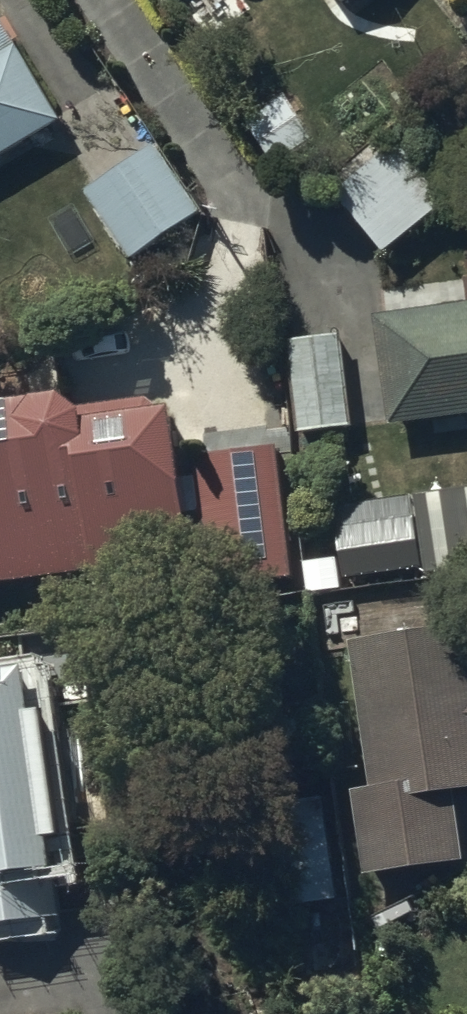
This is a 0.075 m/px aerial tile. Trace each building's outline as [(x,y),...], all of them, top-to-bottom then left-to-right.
[(336,15),(358,0),(326,0),(336,15)] [(63,130),(0,25),(0,168),(63,130)] [(289,105),(246,134),(274,176),(317,147),(289,105)] [(397,144),(329,192),(369,252),(438,206),(397,144)] [(153,156),(85,202),(130,270),(199,224),(153,156)] [(376,325),(390,434),(466,424),(466,313),(376,325)] [(341,346),(289,349),(295,441),(347,437),(341,346)] [(95,585),(99,618),(198,604),(193,567),(205,565),(208,601),(293,590),(280,459),(195,468),(199,521),(185,523),(175,429),(149,409),(0,425),(0,597),(95,585)] [(334,514),(345,588),(423,577),(424,583),(466,577),(466,497),(334,514)] [(349,656),(370,800),(352,803),(364,888),(464,873),(455,807),(466,806),(466,638),(349,656)] [(0,691),(0,934),(58,926),(49,860),(60,859),(42,733),(30,735),(23,687),(0,691)] [(298,913),(337,908),(331,860),(292,865),(298,913)]
